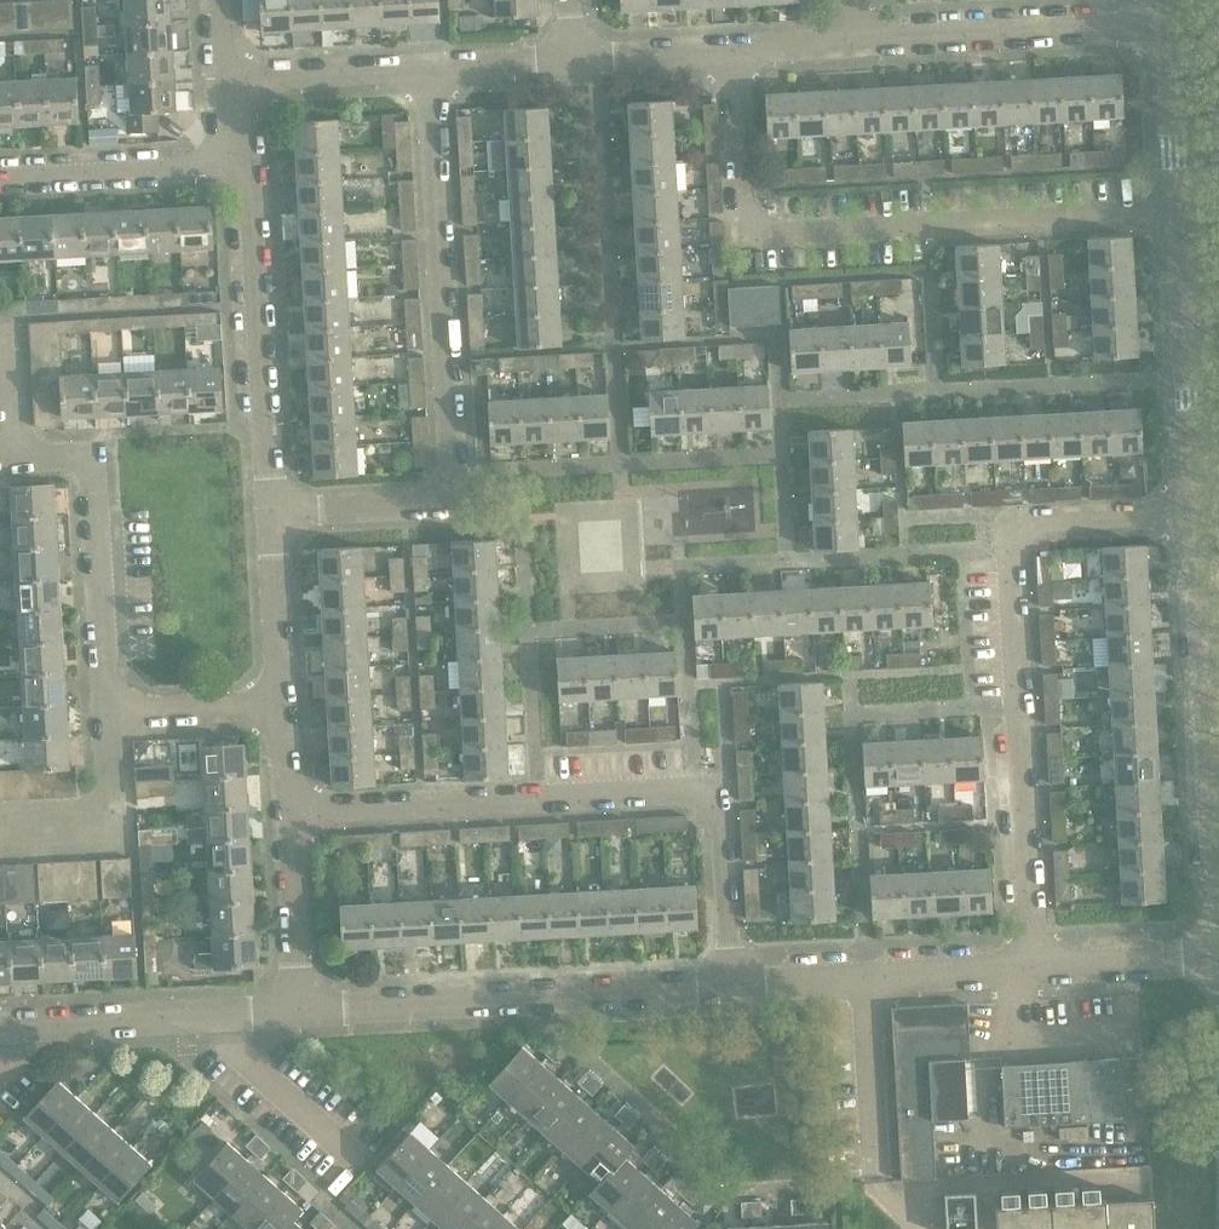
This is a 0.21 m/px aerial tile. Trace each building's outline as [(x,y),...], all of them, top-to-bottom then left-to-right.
[(44,1),(45,30),(60,29),(58,0),(54,0),(44,1)] [(60,29),(74,29),(72,0),(58,0),(60,29)] [(127,24),(171,22),(169,0),(126,0),(127,24)] [(291,0),(260,0),(262,32),(292,30),(291,0)] [(292,30),(322,28),(320,0),(291,0),(292,30)] [(322,28),(351,27),(350,0),(320,0),(322,28)] [(351,27),(381,25),(380,0),(350,0),(351,27)] [(381,25),(410,23),(409,0),(380,0),(381,25)] [(410,23),(441,21),(440,0),(409,0),(410,23)] [(497,18),(539,16),(538,0),(496,0),(497,18)] [(651,0),(621,0),(622,11),(652,9),(651,0)] [(652,9),(681,8),(681,0),(651,0),(652,9)] [(29,1),(14,2),(16,32),(31,31),(29,1)] [(44,1),(29,1),(31,31),(45,30),(44,1)] [(0,3),(0,6),(1,33),(16,32),(14,2),(0,3)] [(82,7),(84,27),(97,26),(96,7),(82,7)] [(483,15),(460,16),(461,33),(484,31),(483,15)] [(171,22),(127,24),(129,54),(172,51),(171,22)] [(97,26),(84,27),(85,46),(98,45),(97,26)] [(64,39),(44,40),(45,53),(64,52),(64,39)] [(45,53),(44,40),(25,41),(26,54),(45,53)] [(172,51),(129,54),(130,83),(174,81),(172,51)] [(86,66),(87,85),(100,85),(99,66),(86,66)] [(1122,75),(1092,77),(1094,118),(1124,117),(1122,75)] [(1092,77),(1062,78),(1064,120),(1094,118),(1092,77)] [(77,78),(46,79),(49,123),(79,121),(77,78)] [(1062,78),(1033,80),(1035,122),(1064,120),(1062,78)] [(46,79),(17,81),(20,125),(49,123),(46,79)] [(1033,80),(1003,82),(1005,124),(1035,122),(1033,80)] [(0,82),(0,126),(20,125),(17,81),(0,82)] [(174,81),(130,83),(132,112),(127,112),(128,133),(159,132),(158,112),(176,111),(174,81)] [(1003,82),(973,83),(976,125),(1005,124),(1003,82)] [(973,83),(944,85),(946,127),(976,125),(973,83)] [(100,85),(87,85),(88,105),(101,104),(100,85)] [(944,85),(914,87),(917,129),(946,127),(944,85)] [(914,87),(885,88),(887,130),(917,129),(914,87)] [(885,88),(855,90),(857,132),(887,130),(885,88)] [(855,90),(826,92),(828,134),(857,132),(855,90)] [(826,92),(796,93),(798,135),(828,134),(826,92)] [(798,135),(796,93),(766,95),(768,137),(798,135)] [(630,103),(631,133),(673,131),(671,101),(630,103)] [(704,105),(705,129),(719,128),(718,104),(704,105)] [(506,110),(507,140),(549,138),(548,108),(506,110)] [(458,119),(459,143),(473,142),(472,118),(458,119)] [(296,122),(297,152),(339,150),(338,120),(296,122)] [(397,123),(398,147),(412,146),(411,122),(397,123)] [(118,128),(90,130),(90,145),(118,143),(118,128)] [(719,128),(705,129),(706,153),(720,153),(719,128)] [(673,131),(631,133),(633,163),(675,161),(673,131)] [(549,138),(507,140),(509,170),(551,168),(549,138)] [(473,142),(459,143),(461,167),(475,166),(473,142)] [(412,146),(398,147),(399,171),(413,170),(412,146)] [(339,150),(297,152),(299,182),(341,179),(339,150)] [(1120,150),(1096,152),(1096,166),(1120,164),(1120,150)] [(1096,166),(1096,152),(1071,153),(1072,167),(1096,166)] [(1061,154),(1037,155),(1037,169),(1061,168),(1061,154)] [(1037,169),(1037,155),(1012,156),(1013,170),(1037,169)] [(1002,157),(977,158),(978,172),(1002,171),(1002,157)] [(978,172),(977,158),(953,160),(954,174),(978,172)] [(942,160),(918,162),(919,176),(943,174),(942,160)] [(675,161),(633,163),(635,192),(676,190),(675,161)] [(919,176),(918,162),(894,163),(895,177),(919,176)] [(707,164),(708,188),(722,187),(721,163),(707,164)] [(883,164),(859,165),(860,179),(884,178),(883,164)] [(860,179),(859,165),(835,166),(836,180),(860,179)] [(824,167),(800,168),(801,182),(825,181),(824,167)] [(551,168),(509,170),(511,199),(553,197),(551,168)] [(801,182),(800,168),(776,170),(777,184),(801,182)] [(461,178),(463,202),(477,201),(475,177),(461,178)] [(341,179),(299,182),(301,211),(343,209),(341,179)] [(400,182),(401,206),(415,205),(414,181),(400,182)] [(722,187),(708,188),(710,212),(724,212),(722,187)] [(676,190),(635,192),(636,222),(678,219),(676,190)] [(553,197),(511,199),(512,229),(554,227),(553,197)] [(477,201),(463,202),(464,226),(478,225),(477,201)] [(415,205),(401,206),(403,230),(417,229),(415,205)] [(211,206),(179,208),(181,249),(213,247),(211,206)] [(179,208),(147,210),(149,251),(181,249),(179,208)] [(343,209),(301,211),(302,241),(344,238),(343,209)] [(147,210),(116,212),(118,253),(149,251),(147,210)] [(116,212),(84,214),(86,254),(118,253),(116,212)] [(84,214),(53,215),(55,256),(86,254),(84,214)] [(53,215),(21,217),(24,258),(55,256),(53,215)] [(0,218),(0,259),(24,258),(21,217),(0,218)] [(678,219),(636,222),(638,251),(680,249),(678,219)] [(710,223),(712,247),(726,246),(724,222),(710,223)] [(554,227),(512,229),(514,258),(556,256),(554,227)] [(465,237),(466,261),(480,260),(479,236),(465,237)] [(1089,239),(1091,270),(1133,267),(1131,237),(1089,239)] [(344,238),(302,241),(304,270),(346,268),(344,238)] [(403,241),(405,265),(419,264),(417,240),(403,241)] [(957,247),(958,277),(1000,275),(999,244),(957,247)] [(726,246),(712,247),(713,271),(727,271),(726,246)] [(680,249),(638,251),(640,281),(681,278),(680,249)] [(1049,255),(1050,272),(1064,271),(1063,254),(1049,255)] [(556,256),(514,258),(516,288),(558,286),(556,256)] [(1025,256),(1026,273),(1040,272),(1039,256),(1025,256)] [(480,260),(466,261),(468,285),(481,284),(480,260)] [(419,264),(405,265),(406,289),(420,288),(419,264)] [(1133,267),(1091,270),(1093,299),(1134,297),(1133,267)] [(346,268),(304,270),(306,300),(348,297),(346,268)] [(1064,271),(1050,272),(1051,289),(1065,288),(1064,271)] [(1040,272),(1026,273),(1027,290),(1041,289),(1040,272)] [(1000,275),(958,277),(960,307),(1002,304),(1000,275)] [(681,278),(640,281),(641,310),(683,308),(681,278)] [(901,279),(877,281),(877,295),(901,293),(901,279)] [(714,282),(715,306),(729,305),(728,288),(728,281),(714,282)] [(877,295),(877,281),(852,282),(853,296),(877,295)] [(842,283),(817,285),(818,299),(842,297),(842,283)] [(818,299),(817,285),(793,286),(794,300),(818,299)] [(558,286),(516,288),(518,317),(560,315),(558,286)] [(728,288),(729,305),(730,326),(754,325),(768,324),(782,323),(779,286),(728,288)] [(215,291),(183,293),(184,305),(216,303),(215,291)] [(183,293),(152,295),(152,306),(184,305),(183,293)] [(152,295),(120,296),(121,308),(152,306),(152,295)] [(468,296),(470,320),(484,319),(482,295),(468,296)] [(120,296),(89,298),(90,310),(121,308),(120,296)] [(348,297),(306,300),(307,329),(349,327),(348,297)] [(1134,297),(1093,299),(1094,329),(1136,326),(1134,297)] [(89,298),(58,300),(58,312),(90,310),(89,298)] [(407,300),(408,324),(422,323),(421,299),(407,300)] [(58,300),(26,301),(27,313),(58,312),(58,300)] [(0,303),(0,315),(27,313),(26,301),(0,303)] [(1002,304),(960,307),(962,336),(1004,334),(1002,304)] [(729,305),(715,306),(716,330),(731,329),(730,326),(729,305)] [(683,308),(641,310),(643,341),(685,338),(683,308)] [(217,312),(184,314),(185,326),(217,324),(217,312)] [(1053,314),(1054,331),(1068,330),(1067,313),(1053,314)] [(184,314),(153,316),(154,328),(185,326),(184,314)] [(560,315),(518,317),(519,348),(561,345),(560,315)] [(1029,315),(1030,332),(1044,332),(1043,315),(1029,315)] [(153,316),(121,318),(122,330),(154,328),(153,316)] [(121,318),(90,320),(91,331),(122,330),(121,318)] [(484,319),(470,320),(471,344),(485,343),(484,319)] [(90,320),(58,321),(59,333),(91,331),(90,320)] [(29,323),(30,338),(59,336),(58,333),(59,333),(58,321),(29,323)] [(422,323),(408,324),(410,348),(424,347),(422,323)] [(909,323),(879,324),(881,366),(912,364),(909,323)] [(879,324),(850,326),(852,368),(881,366),(879,324)] [(850,326),(820,328),(822,370),(852,368),(850,326)] [(1136,326),(1094,329),(1096,359),(1138,357),(1136,326)] [(349,327),(307,329),(309,359),(351,356),(349,327)] [(822,370),(820,328),(790,330),(792,372),(822,370)] [(1068,330),(1054,331),(1055,348),(1069,347),(1068,330)] [(1044,332),(1030,332),(1031,349),(1045,348),(1044,332)] [(1004,334),(962,336),(964,367),(1005,364),(1004,334)] [(59,336),(30,338),(31,352),(59,351),(59,336)] [(754,344),(737,345),(737,359),(754,358),(754,344)] [(737,359),(737,345),(720,346),(721,360),(737,359)] [(695,347),(678,348),(678,362),(695,361),(695,347)] [(678,362),(678,348),(661,349),(661,363),(678,362)] [(59,351),(31,352),(32,367),(60,366),(59,351)] [(592,353),(576,354),(576,368),(593,367),(592,353)] [(576,368),(576,354),(559,355),(559,369),(576,368)] [(351,356),(309,359),(311,388),(353,386),(351,356)] [(534,356),(517,357),(517,371),(534,370),(534,356)] [(517,371),(517,357),(500,358),(501,372),(517,371)] [(410,359),(412,383),(426,382),(424,358),(410,359)] [(472,360),(472,375),(487,374),(486,359),(472,360)] [(60,366),(32,367),(32,382),(61,380),(61,377),(60,366)] [(220,368),(187,370),(190,411),(222,409),(220,368)] [(187,370),(156,371),(158,412),(190,411),(187,370)] [(156,371),(124,373),(127,414),(158,412),(156,371)] [(124,373),(93,375),(95,416),(127,414),(124,373)] [(61,380),(62,395),(63,409),(63,418),(95,416),(93,375),(61,377),(61,380)] [(61,380),(32,382),(33,396),(62,395),(61,380)] [(426,382),(412,383),(413,407),(427,406),(426,382)] [(769,385),(739,387),(741,429),(771,427),(769,385)] [(353,386),(311,388),(312,418),(354,415),(353,386)] [(739,387),(709,389),(711,431),(741,429),(739,387)] [(709,389),(680,391),(682,433),(711,431),(709,389)] [(682,433),(680,391),(649,392),(652,434),(682,433)] [(62,395),(33,396),(34,411),(63,409),(62,395)] [(608,395),(578,396),(580,438),(610,437),(608,395)] [(578,396),(548,398),(551,440),(580,438),(578,396)] [(548,398),(519,400),(521,442),(551,440),(548,398)] [(521,442),(519,400),(488,402),(491,443),(521,442)] [(63,409),(34,411),(35,427),(64,426),(63,418),(63,409)] [(1141,409),(1111,411),(1113,453),(1143,451),(1141,409)] [(1111,411),(1081,413),(1083,455),(1113,453),(1111,411)] [(1081,413),(1052,414),(1054,456),(1083,455),(1081,413)] [(1052,414),(1022,416),(1025,458),(1054,456),(1052,414)] [(354,415),(312,418),(314,447),(356,445),(354,415)] [(1022,416),(993,418),(995,460),(1025,458),(1022,416)] [(414,418),(415,442),(429,441),(428,417),(414,418)] [(993,418),(963,419),(965,461),(995,460),(993,418)] [(963,419),(934,421),(936,463),(965,461),(963,419)] [(936,463),(934,421),(903,423),(905,465),(936,463)] [(810,431),(812,462),(853,460),(852,429),(810,431)] [(429,441),(415,442),(416,466),(430,465),(429,441)] [(880,441),(881,458),(895,457),(894,441),(880,441)] [(356,445),(314,447),(316,478),(358,475),(356,445)] [(895,457),(881,458),(882,475),(896,474),(895,457)] [(853,460),(812,462),(813,491),(855,489),(853,460)] [(12,486),(14,518),(54,516),(53,483),(12,486)] [(1139,484),(1115,485),(1116,499),(1140,498),(1139,484)] [(1116,499),(1115,485),(1091,486),(1091,500),(1116,499)] [(1080,487),(1056,488),(1056,502),(1081,501),(1080,487)] [(1056,502),(1056,488),(1032,490),(1032,504),(1056,502)] [(855,489),(813,491),(815,520),(856,518),(855,489)] [(1021,490),(997,492),(997,506),(1022,504),(1021,490)] [(997,506),(997,492),(972,493),(973,507),(997,506)] [(962,493),(938,495),(938,509),(963,507),(962,493)] [(938,509),(938,495),(913,496),(914,510),(938,509)] [(883,500),(884,517),(898,516),(898,499),(883,500)] [(54,516),(14,518),(15,550),(56,547),(54,516)] [(898,516),(884,517),(885,534),(899,533),(898,516)] [(856,518),(815,520),(816,551),(858,549),(856,518)] [(453,542),(455,572),(497,570),(495,540),(453,542)] [(1146,545),(1104,548),(1105,578),(1147,576),(1146,545)] [(56,547),(15,550),(17,581),(58,578),(56,547)] [(320,550),(322,580),(364,578),(362,547),(320,550)] [(413,558),(414,575),(428,574),(427,557),(413,558)] [(1037,557),(1038,582),(1052,581),(1051,557),(1037,557)] [(390,559),(391,576),(405,575),(404,558),(390,559)] [(497,570),(455,572),(457,602),(499,600),(497,570)] [(428,574),(414,575),(415,592),(429,591),(428,574)] [(405,575),(391,576),(391,593),(406,592),(405,575)] [(1105,578),(1107,607),(1149,605),(1147,576),(1105,578)] [(58,578),(17,581),(19,612),(60,610),(58,578)] [(364,578),(322,580),(323,609),(365,607),(364,578)] [(1052,581),(1038,582),(1040,606),(1054,605),(1052,581)] [(931,582),(900,584),(903,626),(933,624),(931,582)] [(900,584),(871,586),(873,628),(903,626),(900,584)] [(871,586),(841,587),(844,629),(873,628),(871,586)] [(841,587),(812,589),(814,631),(844,629),(841,587)] [(812,589),(782,591),(785,633),(814,631),(812,589)] [(782,591),(753,593),(755,635),(785,633),(782,591)] [(753,593),(723,594),(725,636),(755,635),(753,593)] [(725,636),(723,594),(693,596),(695,638),(725,636)] [(499,600),(457,602),(458,631),(500,629),(499,600)] [(1149,605),(1107,607),(1109,637),(1151,635),(1149,605)] [(365,607),(323,609),(325,639),(367,637),(365,607)] [(60,610),(19,612),(21,644),(62,641),(60,610)] [(417,617),(418,634),(432,633),(431,616),(417,617)] [(1040,617),(1042,641),(1056,640),(1054,616),(1040,617)] [(393,618),(394,635),(408,634),(407,617),(393,618)] [(500,629),(458,631),(460,661),(502,658),(500,629)] [(432,633),(418,634),(418,651),(433,650),(432,633)] [(408,634),(394,635),(395,652),(409,651),(408,634)] [(1151,635),(1109,637),(1110,666),(1152,664),(1151,635)] [(367,637),(325,639),(327,668),(369,666),(367,637)] [(1056,640),(1042,641),(1043,665),(1057,664),(1056,640)] [(62,641),(21,644),(23,675),(63,673),(62,641)] [(677,652),(647,654),(649,696),(679,694),(677,652)] [(921,653),(904,654),(905,668),(922,667),(921,653)] [(647,654),(617,655),(619,697),(649,696),(647,654)] [(905,668),(904,654),(887,655),(888,669),(905,668)] [(617,655),(588,657),(590,699),(619,697),(617,655)] [(862,656),(845,657),(846,671),(863,670),(862,656)] [(590,699),(588,657),(557,659),(558,673),(560,701),(590,699)] [(846,671),(845,657),(828,658),(829,672),(846,671)] [(502,658),(460,661),(461,690),(503,688),(502,658)] [(803,659),(786,660),(787,674),(804,673),(803,659)] [(787,674),(786,660),(769,661),(770,675),(787,674)] [(744,663),(727,664),(727,678),(744,677),(744,663)] [(727,678),(727,664),(710,665),(711,679),(727,678)] [(1152,664),(1110,666),(1112,696),(1154,694),(1152,664)] [(369,666),(327,668),(328,698),(370,696),(369,666)] [(63,673),(23,675),(24,707),(65,704),(63,673)] [(560,701),(558,673),(541,674),(544,724),(561,723),(560,701)] [(420,676),(421,693),(435,692),(434,675),(420,676)] [(1044,675),(1045,699),(1059,699),(1058,675),(1044,675)] [(396,677),(397,694),(411,693),(410,676),(396,677)] [(780,684),(782,715),(823,713),(822,682),(780,684)] [(503,688),(461,690),(463,720),(505,717),(503,688)] [(435,692),(421,693),(422,710),(436,709),(435,692)] [(411,693),(397,694),(398,711),(412,710),(411,693)] [(734,693),(735,718),(749,717),(748,693),(734,693)] [(1154,694),(1112,696),(1114,726),(1155,723),(1154,694)] [(370,696),(328,698),(330,727),(372,725),(370,696)] [(1059,699),(1045,699),(1046,724),(1060,723),(1059,699)] [(65,704),(24,707),(26,738),(67,736),(65,704)] [(823,713),(782,715),(783,744),(825,742),(823,713)] [(505,717),(463,720),(465,749),(507,747),(505,717)] [(749,717),(735,718),(737,742),(751,741),(749,717)] [(1155,723),(1114,726),(1115,755),(1157,753),(1155,723)] [(372,725),(330,727),(332,757),(374,754),(372,725)] [(675,727),(651,728),(651,742),(675,741),(675,727)] [(651,742),(651,728),(626,730),(627,744),(651,742)] [(616,730),(592,731),(592,746),(617,744),(616,730)] [(592,746),(592,731),(567,733),(568,747),(592,746)] [(423,735),(424,752),(438,751),(437,734),(423,735)] [(1047,734),(1049,759),(1063,758),(1061,734),(1047,734)] [(400,736),(401,753),(415,752),(414,735),(400,736)] [(67,736),(26,738),(28,770),(32,770),(47,769),(61,768),(69,768),(67,736)] [(983,737),(952,738),(955,780),(985,779),(983,737)] [(952,738),(923,740),(925,782),(955,780),(952,738)] [(923,740),(893,742),(896,784),(925,782),(923,740)] [(825,742),(783,744),(785,774),(827,772),(825,742)] [(896,784),(893,742),(863,743),(865,785),(896,784)] [(202,747),(204,779),(245,776),(243,744),(202,747)] [(507,747),(465,749),(466,780),(508,777),(507,747)] [(438,751),(424,752),(425,769),(439,768),(438,751)] [(415,752),(401,753),(401,770),(416,769),(415,752)] [(737,752),(739,777),(753,776),(751,752),(737,752)] [(1157,753),(1115,755),(1117,784),(1159,782),(1157,753)] [(374,754),(332,757),(333,787),(375,785),(374,754)] [(1063,758),(1049,759),(1050,783),(1064,782),(1063,758)] [(135,767),(136,783),(175,780),(174,765),(135,767)] [(69,768),(61,768),(63,797),(77,796),(76,767),(69,768)] [(61,768),(47,769),(48,797),(63,797),(61,768)] [(47,769),(32,770),(33,798),(48,797),(47,769)] [(32,770),(28,770),(17,771),(19,799),(33,798),(32,770)] [(17,771),(3,771),(4,800),(19,799),(17,771)] [(827,772),(785,774),(786,803),(828,801),(827,772)] [(245,776),(204,779),(206,810),(247,808),(245,776)] [(753,776),(739,777),(740,801),(754,800),(753,776)] [(175,780),(136,783),(137,798),(175,795),(175,780)] [(1159,782),(1117,784),(1118,814),(1160,812),(1159,782)] [(1051,794),(1052,818),(1066,817),(1065,793),(1051,794)] [(828,801),(786,803),(788,833),(830,831),(828,801)] [(973,806),(956,807),(957,821),(974,820),(973,806)] [(957,821),(956,807),(939,808),(940,822),(957,821)] [(207,828),(187,829),(188,843),(208,842),(249,839),(247,808),(206,810),(207,828)] [(914,809),(897,810),(898,824),(915,823),(914,809)] [(898,824),(897,810),(880,811),(881,825),(898,824)] [(741,811),(742,836),(756,835),(755,811),(741,811)] [(1160,812),(1118,814),(1120,844),(1162,841),(1160,812)] [(686,816),(662,818),(663,832),(687,830),(686,816)] [(1066,817),(1052,818),(1053,842),(1067,841),(1066,817)] [(663,832),(662,818),(638,819),(639,833),(663,832)] [(627,820),(603,821),(603,835),(628,834),(627,820)] [(603,835),(603,821),(579,823),(579,837),(603,835)] [(568,823),(544,825),(545,839),(546,838),(560,838),(569,837),(568,823)] [(545,839),(544,825),(520,826),(520,840),(545,839)] [(509,826),(485,828),(486,842),(510,840),(509,826)] [(486,842),(485,828),(461,829),(461,843),(486,842)] [(138,831),(139,846),(151,845),(178,844),(177,829),(138,831)] [(974,829),(958,830),(958,844),(975,843),(974,829)] [(450,830),(426,831),(426,845),(451,844),(450,830)] [(958,844),(958,830),(941,831),(941,845),(958,844)] [(426,845),(426,831),(401,833),(402,847),(426,845)] [(830,831),(788,833),(790,863),(832,860),(830,831)] [(915,832),(899,833),(899,847),(916,846),(915,832)] [(391,833),(366,835),(367,849),(391,847),(391,833)] [(899,847),(899,833),(882,834),(882,848),(899,847)] [(367,849),(366,835),(342,836),(343,850),(367,849)] [(756,835),(742,836),(744,860),(758,859),(756,835)] [(560,838),(546,838),(547,852),(560,851),(560,838)] [(249,839),(208,842),(210,873),(251,871),(249,839)] [(1162,841),(1120,844),(1122,873),(1164,871),(1162,841)] [(151,845),(139,846),(141,877),(153,876),(151,845)] [(1054,852),(1055,877),(1069,876),(1068,852),(1054,852)] [(130,858),(115,859),(117,898),(132,897),(130,858)] [(117,898),(115,859),(100,860),(103,898),(117,898)] [(96,860),(81,861),(83,900),(98,899),(96,860)] [(832,860),(790,863),(791,892),(833,890),(832,860)] [(81,861),(67,862),(69,900),(83,900),(81,861)] [(67,862),(52,863),(54,901),(69,900),(67,862)] [(54,901),(52,863),(38,863),(40,902),(54,901)] [(18,864),(4,865),(6,904),(20,903),(18,864)] [(33,864),(18,864),(20,903),(35,903),(33,864)] [(990,869),(960,871),(962,912),(993,911),(990,869)] [(744,871),(746,895),(760,894),(758,870),(744,871)] [(251,871),(210,873),(212,905),(253,902),(251,871)] [(960,871),(930,872),(933,914),(962,912),(960,871)] [(1164,871),(1122,873),(1123,903),(1165,901),(1164,871)] [(930,872),(901,874),(903,916),(933,914),(930,872)] [(903,916),(901,874),(870,876),(873,918),(903,916)] [(153,876),(141,877),(143,909),(155,908),(153,876)] [(1069,876),(1055,877),(1057,901),(1071,900),(1069,876)] [(696,886),(666,887),(668,929),(698,928),(696,886)] [(666,887),(636,889),(638,931),(668,929),(666,887)] [(636,889),(607,891),(609,933),(638,931),(636,889)] [(833,890),(791,892),(793,922),(835,920),(833,890)] [(607,891),(577,893),(579,934),(609,933),(607,891)] [(577,893),(548,894),(550,936),(579,934),(577,893)] [(548,894),(518,896),(520,938),(550,936),(548,894)] [(760,894),(746,895),(747,919),(761,918),(760,894)] [(518,896),(488,898),(491,939),(520,938),(518,896)] [(488,898),(459,899),(461,941),(491,939),(488,898)] [(459,899),(429,901),(432,943),(461,941),(459,899)] [(429,901),(400,903),(402,944),(432,943),(429,901)] [(253,902),(212,905),(214,936),(255,934),(253,902)] [(400,903),(370,904),(373,946),(402,944),(400,903)] [(373,946),(370,904),(340,906),(342,948),(373,946)] [(155,908),(143,909),(144,940),(156,939),(155,908)] [(134,934),(102,936),(104,977),(137,975),(134,934)] [(255,934),(214,936),(215,953),(195,954),(196,969),(256,966),(255,934)] [(102,936),(71,938),(73,979),(104,977),(102,936)] [(71,938),(39,939),(42,980),(73,979),(71,938)] [(39,939),(8,941),(10,982),(42,980),(39,939)] [(156,939),(144,940),(146,972),(158,971),(156,939)] [(0,942),(0,983),(10,982),(8,941),(0,942)] [(965,1060),(971,1059),(967,1003),(892,1008),(902,1181),(936,1179),(933,1120),(968,1118),(965,1060)] [(541,1050),(548,1057),(558,1045),(551,1039),(541,1050)] [(558,1045),(548,1057),(556,1063),(566,1052),(558,1045)] [(489,1084),(508,1101),(542,1064),(523,1047),(489,1084)] [(1004,1065),(1002,1065),(1005,1127),(1007,1127),(1125,1120),(1122,1059),(1087,1060),(1087,1064),(1005,1069),(1004,1065)] [(542,1064),(508,1101),(527,1118),(560,1080),(542,1064)] [(578,1083),(585,1089),(595,1078),(588,1072),(578,1083)] [(595,1078),(585,1089),(593,1096),(603,1085),(595,1078)] [(560,1080),(527,1118),(545,1134),(579,1097),(560,1080)] [(24,1118),(43,1135),(77,1098),(57,1081),(24,1118)] [(579,1097),(545,1134),(564,1150),(597,1113),(579,1097)] [(77,1098),(43,1135),(62,1152),(95,1114),(77,1098)] [(615,1116),(622,1122),(632,1111),(625,1105),(615,1116)] [(632,1111),(622,1122),(629,1129),(639,1118),(632,1111)] [(597,1113),(564,1150),(582,1167),(616,1130),(597,1113)] [(95,1114),(62,1152),(80,1168),(114,1131),(95,1114)] [(162,1118),(155,1124),(164,1133),(170,1127),(162,1118)] [(1088,1126),(1059,1128),(1060,1139),(1089,1138),(1088,1126)] [(616,1130),(582,1167),(600,1183),(601,1183),(624,1157),(625,1158),(635,1147),(616,1130)] [(114,1131),(80,1168),(99,1184),(132,1147),(114,1131)] [(377,1170),(396,1187),(430,1149),(410,1132),(377,1170)] [(246,1146),(253,1153),(263,1142),(256,1135),(246,1146)] [(194,1180),(214,1197),(247,1160),(227,1142),(194,1180)] [(263,1142),(253,1153),(261,1159),(271,1148),(263,1142)] [(132,1147),(99,1184),(118,1202),(152,1164),(132,1147)] [(642,1160),(649,1166),(659,1155),(652,1148),(642,1160)] [(430,1149),(396,1187),(415,1203),(448,1166),(430,1149)] [(10,1173),(17,1165),(0,1151),(0,1164),(10,1173)] [(659,1155),(649,1166),(656,1173),(666,1161),(659,1155)] [(601,1183),(600,1183),(590,1193),(609,1211),(643,1173),(625,1158),(624,1157),(601,1183)] [(247,1160),(214,1197),(232,1213),(265,1176),(247,1160)] [(17,1165),(10,1173),(29,1189),(35,1182),(17,1165)] [(448,1166),(415,1203),(433,1220),(466,1182),(448,1166)] [(283,1179),(290,1186),(300,1174),(293,1168),(283,1179)] [(643,1173),(609,1211),(628,1227),(661,1190),(643,1173)] [(300,1174),(290,1186),(297,1192),(307,1181),(300,1174)] [(232,1213),(250,1228),(251,1228),(284,1193),(265,1176),(232,1213)] [(679,1193),(686,1199),(696,1188),(689,1181),(679,1193)] [(35,1182),(29,1189),(47,1206),(54,1198),(35,1182)] [(433,1220),(444,1228),(458,1228),(485,1199),(466,1182),(433,1220)] [(1153,1200),(1106,1203),(1106,1201),(1098,1201),(1098,1199),(1100,1199),(1099,1186),(1081,1187),(1082,1202),(1073,1203),(1072,1187),(1055,1188),(1056,1204),(1046,1204),(1045,1189),(1028,1190),(1029,1205),(1019,1206),(1018,1190),(1001,1191),(1002,1204),(1003,1204),(1003,1207),(996,1207),(997,1228),(1155,1228),(1153,1200)] [(696,1188),(686,1199),(693,1205),(703,1194),(696,1188)] [(628,1227),(630,1228),(659,1228),(680,1206),(661,1190),(628,1227)] [(0,1193),(0,1208),(9,1198),(2,1191),(0,1193)] [(145,1193),(138,1201),(145,1207),(152,1200),(145,1193)] [(251,1228),(285,1228),(292,1220),(293,1221),(303,1210),(284,1193),(251,1228)] [(975,1193),(945,1194),(947,1228),(977,1228),(975,1193)] [(458,1228),(491,1228),(503,1215),(485,1199),(458,1228)] [(810,1199),(801,1200),(802,1214),(811,1214),(810,1199)] [(345,1208),(363,1224),(369,1217),(351,1200),(345,1208)] [(802,1214),(801,1200),(791,1200),(792,1215),(802,1214)] [(752,1217),(751,1202),(742,1203),(743,1218),(752,1217)] [(761,1202),(751,1202),(752,1217),(762,1217),(761,1202)] [(659,1228),(694,1228),(699,1224),(680,1206),(659,1228)] [(51,1228),(59,1228),(62,1226),(44,1209),(37,1216),(51,1228)] [(317,1228),(318,1228),(328,1218),(320,1212),(310,1223),(317,1228)] [(491,1228),(519,1228),(503,1215),(491,1228)] [(363,1224),(369,1228),(383,1228),(369,1217),(363,1224)] [(328,1218),(318,1228),(334,1228),(337,1226),(328,1218)] [(293,1221),(292,1220),(285,1228),(302,1228),(293,1221)]
